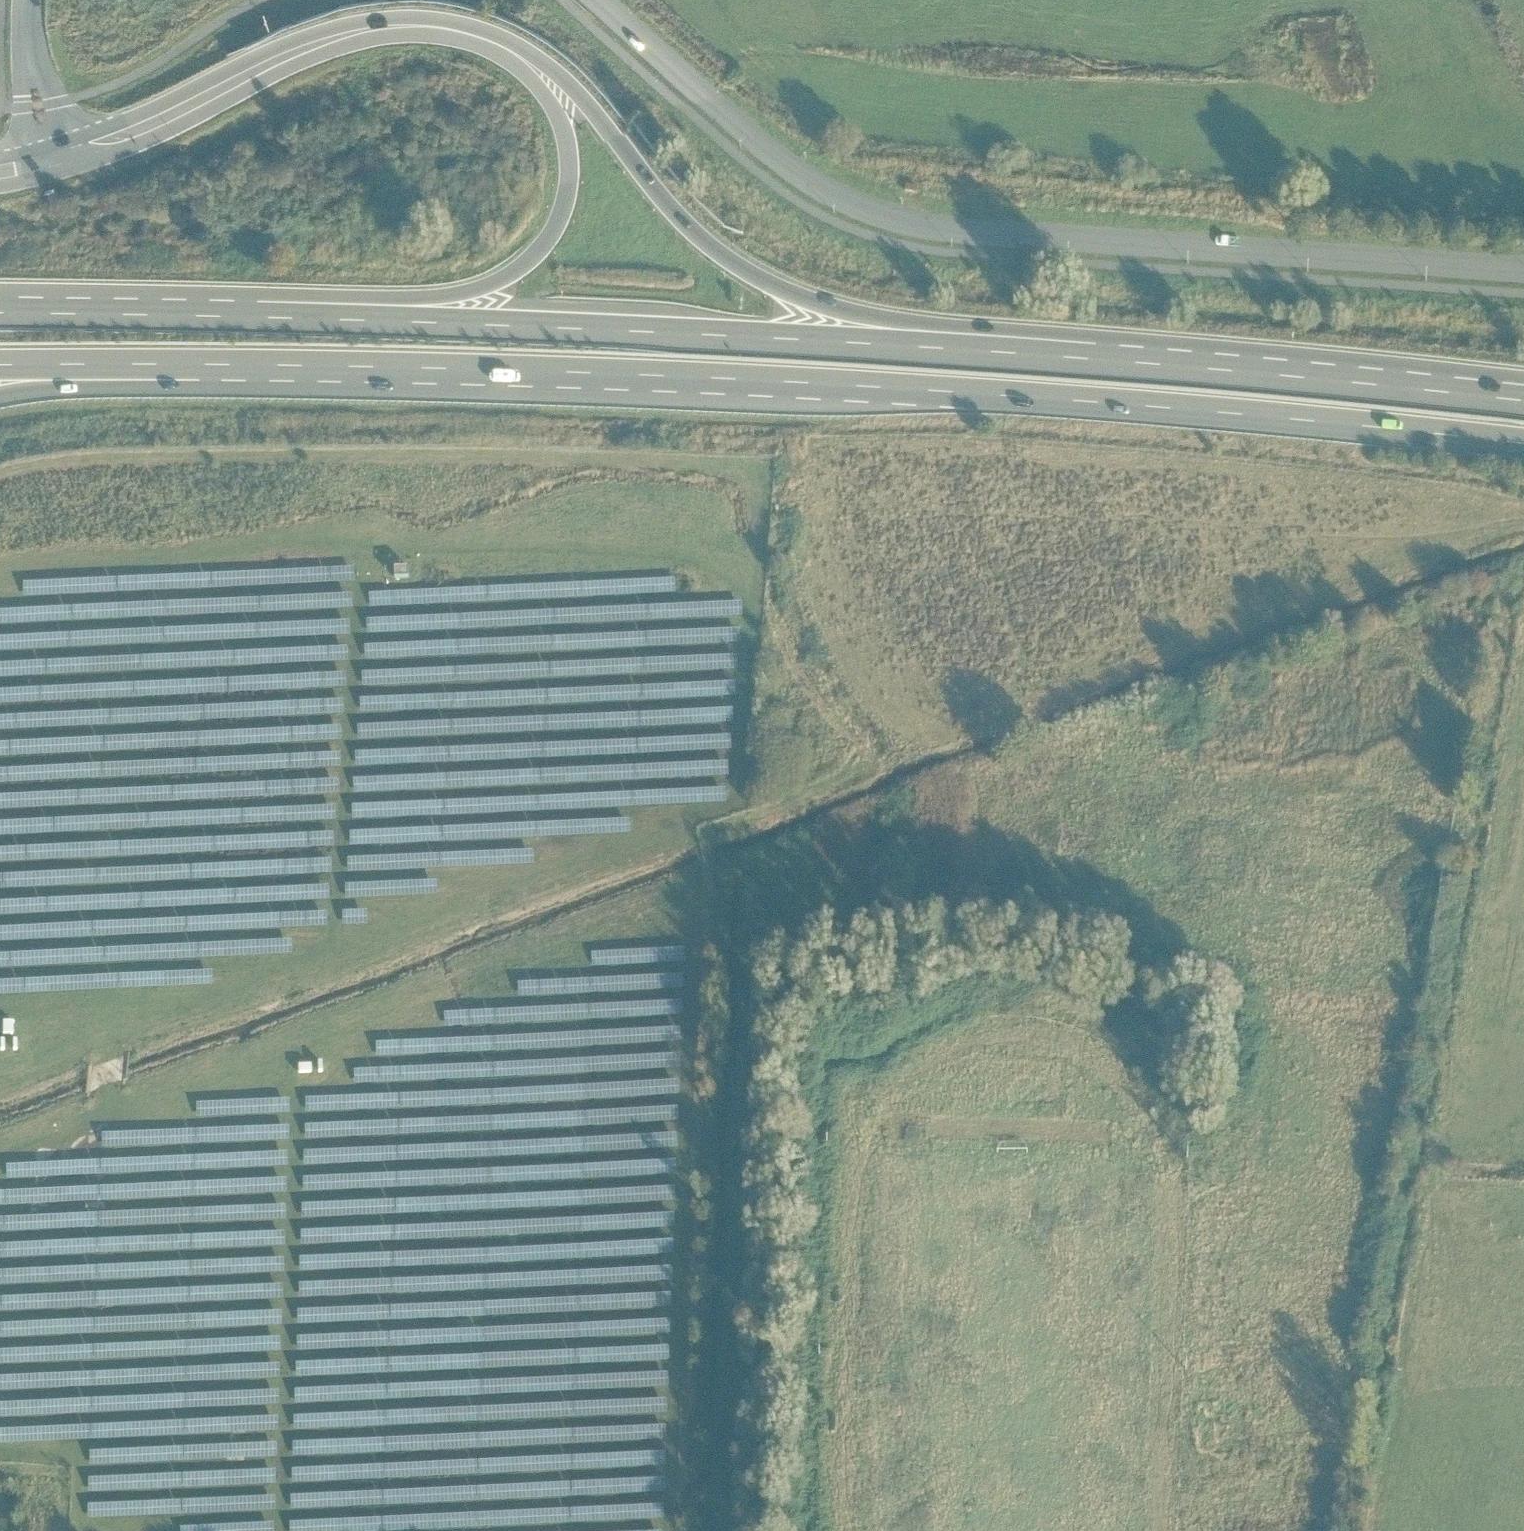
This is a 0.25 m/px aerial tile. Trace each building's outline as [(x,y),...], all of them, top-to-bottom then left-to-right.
[(675,947),(675,959),(691,960),(691,947),(675,947)] [(688,988),(688,974),(666,974),(666,987),(688,988)] [(688,1000),(644,1000),(643,1014),(688,1015),(688,1000)] [(632,1068),(686,1067),(685,1026),(631,1027),(632,1068)] [(684,1080),(647,1080),(647,1094),(684,1094),(684,1080)] [(682,1120),(682,1107),(649,1108),(649,1120),(682,1120)] [(682,1146),(682,1132),(646,1132),(646,1146),(682,1146)] [(632,1174),(681,1173),(681,1161),(632,1161),(632,1174)] [(341,1240),(374,1241),(375,1227),(342,1226),(341,1240)] [(346,1308),(346,1315),(359,1314),(360,1323),(376,1321),(375,1305),(346,1308)] [(672,1435),(669,1421),(635,1427),(637,1442),(672,1435)] [(614,1466),(672,1463),(671,1448),(603,1452),(604,1463),(614,1462),(614,1466)] [(635,1518),(668,1519),(670,1477),(633,1476),(633,1496),(636,1497),(635,1518)]
